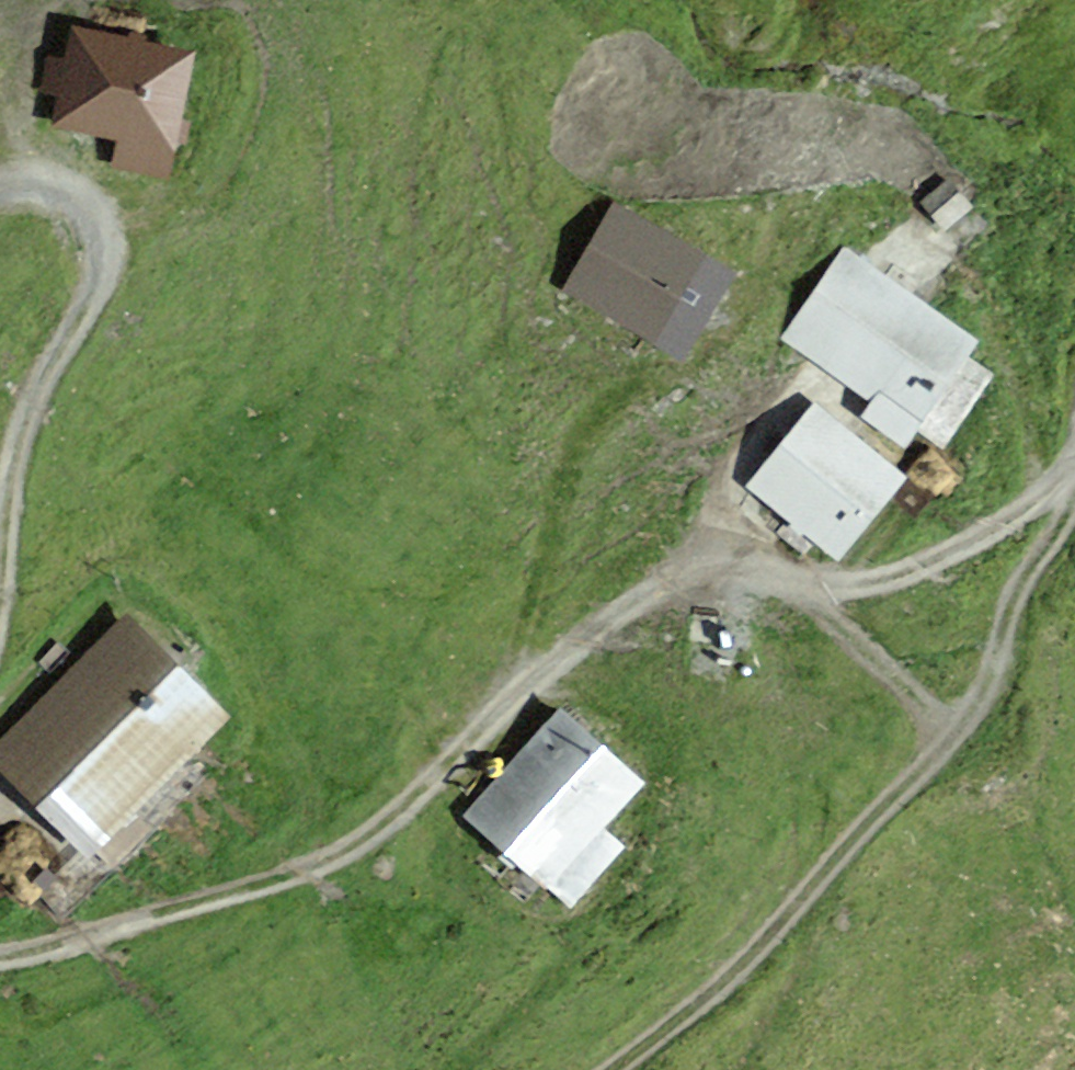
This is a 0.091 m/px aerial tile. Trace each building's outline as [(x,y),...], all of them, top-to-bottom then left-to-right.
[(117,164),(160,172),(185,58),(78,36),(72,66),(51,61),(44,88),(66,94),(61,119),(123,132),(117,164)] [(950,183),(926,205),(941,223),(966,202),(950,183)] [(647,337),(649,334),(680,353),(727,274),(614,207),(565,288),(647,337)] [(941,440),(985,374),(960,356),(968,344),(845,256),(791,336),(882,397),(869,416),(900,438),(913,420),(941,440)] [(814,408),(753,483),(835,553),(897,475),(814,408)] [(143,829),(124,809),(218,715),(127,624),(0,752),(0,757),(88,845),(93,840),(112,860),(143,829)] [(569,902),(620,846),(596,825),(639,782),(559,711),(468,811),(569,902)]
